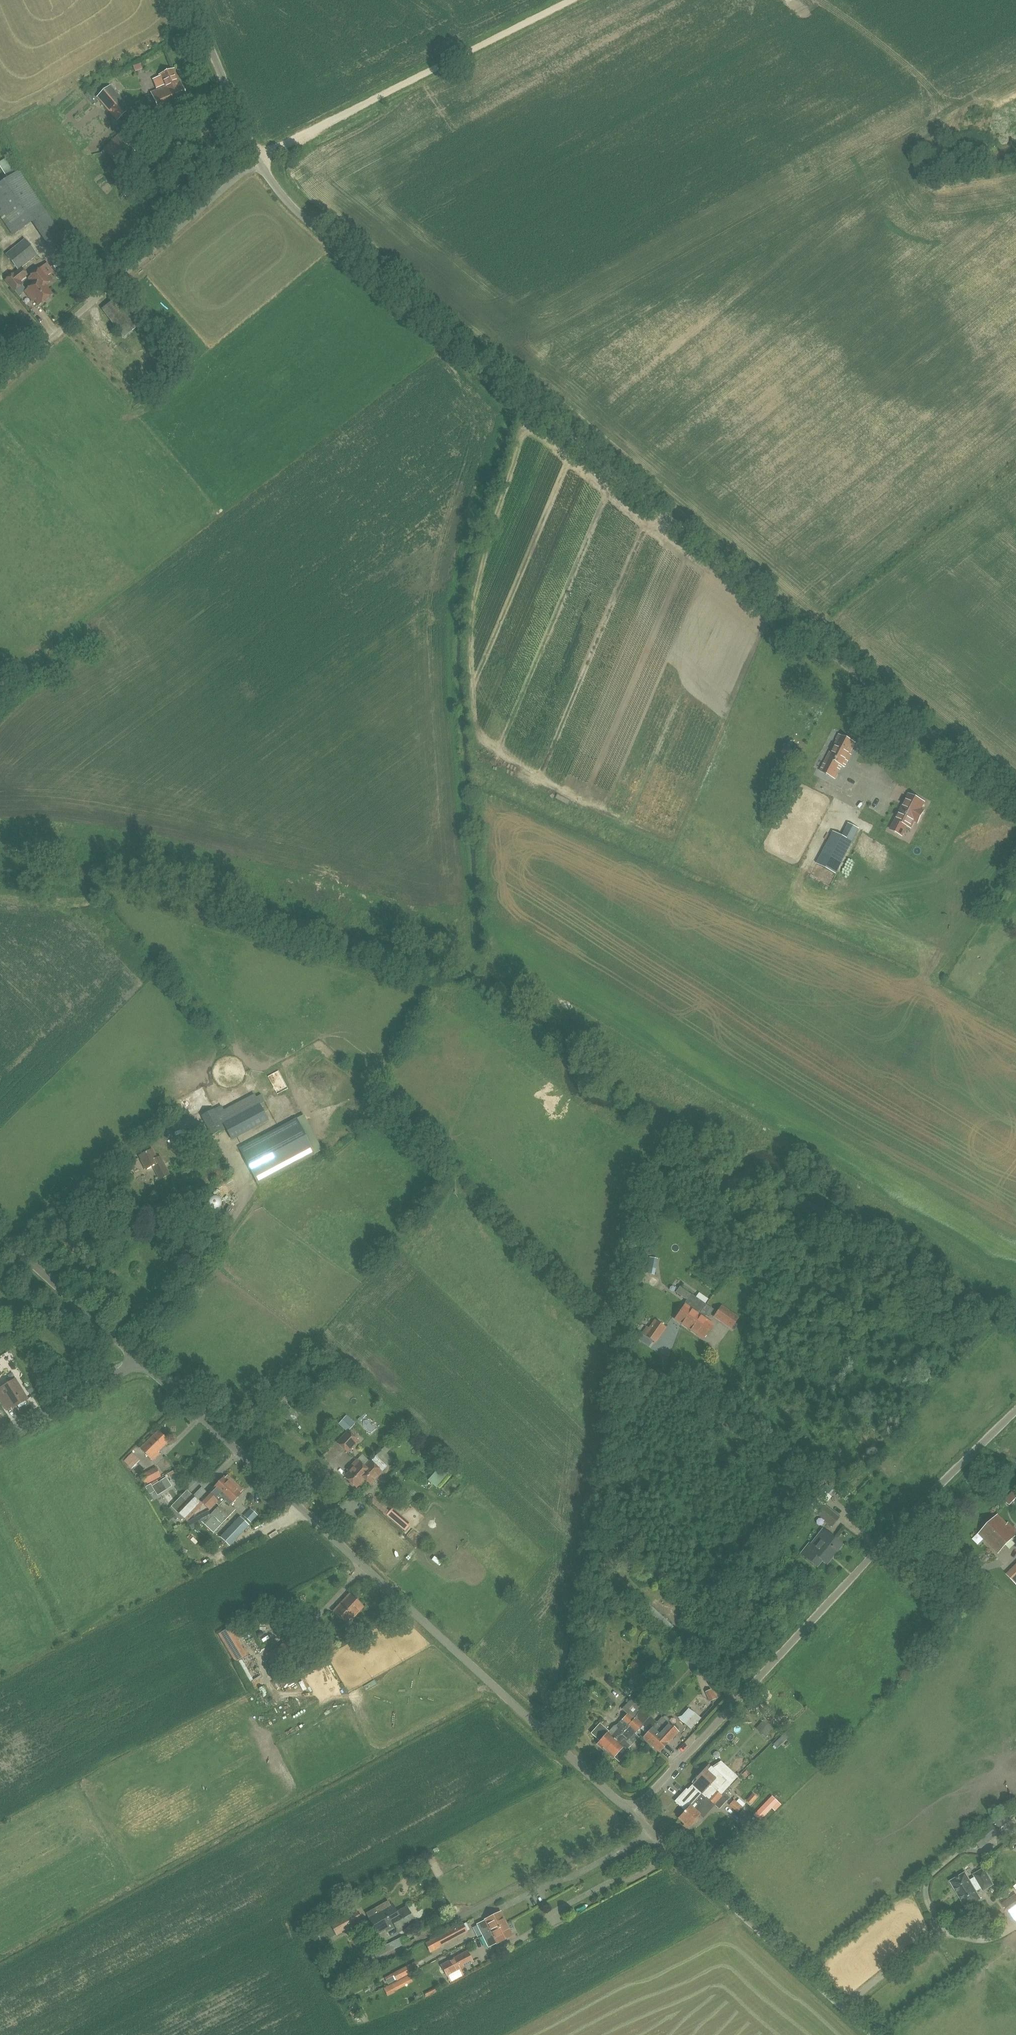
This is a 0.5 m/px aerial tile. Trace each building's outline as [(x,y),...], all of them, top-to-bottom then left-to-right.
[(165,87),(151,93),(160,116),(189,104),(180,81),(178,82),(174,70),(160,76),(154,79),(158,88),(164,86),(165,87)] [(110,86),(97,97),(118,120),(130,109),(110,86)] [(167,160),(161,152),(152,159),(157,167),(167,160)] [(11,171),(3,158),(0,160),(0,172),(3,176),(11,171)] [(117,171),(112,164),(106,168),(117,183),(121,181),(115,172),(117,171)] [(46,213),(19,172),(0,185),(0,216),(13,235),(46,213)] [(125,196),(134,189),(128,180),(119,187),(125,196)] [(25,239),(5,255),(18,270),(37,254),(25,239)] [(19,281),(27,275),(22,268),(14,275),(13,274),(6,280),(14,291),(22,285),(19,281)] [(29,279),(35,285),(25,293),(33,303),(36,300),(40,306),(45,302),(47,302),(51,299),(50,297),(53,295),(45,286),(51,281),(41,269),(29,279)] [(849,754),(855,744),(838,735),(836,739),(837,740),(831,753),(830,752),(820,771),(835,778),(842,765),(845,767),(851,755),(849,754)] [(914,820),(918,822),(923,811),(919,809),(923,802),(908,794),(903,804),(891,829),(890,830),(902,836),(907,826),(911,828),(914,820)] [(817,862),(836,872),(858,829),(848,824),(842,837),(833,832),(817,862)] [(222,1107),(216,1110),(224,1123),(259,1104),(265,1101),(261,1094),(256,1097),(254,1094),(224,1110),(222,1107)] [(232,1140),(268,1120),(259,1104),(224,1123),(232,1140)] [(212,1135),(224,1129),(214,1110),(202,1116),(212,1135)] [(259,1183),(315,1154),(296,1119),(241,1148),(259,1183)] [(160,1156),(157,1158),(152,1149),(140,1155),(147,1169),(152,1166),(159,1179),(170,1174),(160,1156)] [(219,1213),(219,1201),(189,1201),(189,1213),(219,1213)] [(654,1276),(656,1266),(648,1264),(646,1274),(654,1276)] [(684,1306),(675,1318),(689,1328),(704,1306),(706,1304),(692,1294),(680,1286),(675,1292),(688,1300),(684,1305),(684,1306)] [(704,1306),(689,1328),(703,1338),(712,1325),(703,1318),(705,1315),(708,1317),(713,1309),(706,1304),(704,1306)] [(721,1306),(715,1316),(731,1327),(734,1329),(737,1324),(734,1322),(738,1317),(721,1306)] [(655,1321),(649,1329),(646,1327),(642,1332),(655,1341),(665,1327),(655,1321)] [(17,1380),(16,1379),(0,1389),(0,1398),(5,1406),(10,1403),(13,1408),(18,1404),(20,1407),(26,1403),(24,1401),(28,1399),(17,1380)] [(31,1386),(26,1388),(29,1394),(34,1392),(31,1386)] [(339,1423),(346,1430),(354,1422),(346,1415),(339,1423)] [(347,1453),(359,1440),(348,1430),(336,1443),(347,1453)] [(158,1431),(140,1448),(150,1458),(151,1458),(153,1460),(159,1453),(157,1451),(168,1441),(158,1431)] [(130,1467),(138,1458),(132,1453),(124,1461),(130,1467)] [(371,1462),(363,1454),(351,1466),(353,1468),(345,1477),(349,1480),(349,1484),(352,1487),(355,1486),(356,1487),(364,1479),(370,1484),(387,1467),(376,1456),(371,1462)] [(135,1478),(140,1487),(160,1476),(156,1467),(140,1476),(135,1478)] [(433,1470),(425,1480),(431,1486),(440,1476),(433,1470)] [(208,1493),(201,1501),(204,1504),(207,1506),(210,1509),(216,1503),(215,1502),(222,1495),(234,1482),(230,1478),(228,1478),(227,1479),(224,1476),(208,1493)] [(166,1490),(160,1481),(152,1486),(157,1495),(166,1490)] [(208,1511),(187,1522),(191,1530),(203,1523),(201,1522),(213,1516),(220,1523),(222,1525),(236,1510),(231,1505),(242,1494),(241,1493),(239,1491),(240,1489),(240,1488),(234,1482),(222,1495),(215,1502),(216,1503),(219,1506),(211,1514),(210,1515),(208,1511)] [(1015,1498),(1015,1493),(1013,1491),(1004,1500),(1009,1505),(1015,1498)] [(202,1505),(193,1496),(178,1512),(187,1521),(202,1505)] [(824,1506),(817,1514),(832,1526),(838,1517),(824,1506)] [(247,1508),(240,1516),(247,1523),(255,1516),(247,1508)] [(389,1510),(384,1515),(402,1530),(407,1525),(389,1510)] [(998,1553),(1015,1535),(1015,1532),(999,1515),(980,1534),(998,1553)] [(239,1517),(228,1529),(237,1538),(249,1526),(239,1517)] [(835,1549),(836,1551),(842,1544),(821,1528),(801,1554),(817,1566),(821,1559),(825,1562),(835,1549)] [(1007,1575),(1015,1584),(1015,1566),(1007,1575)] [(350,1594),(334,1612),(347,1624),(363,1607),(350,1594)] [(217,1632),(230,1662),(242,1657),(229,1626),(217,1632)] [(323,1655),(336,1647),(331,1638),(318,1646),(323,1655)] [(292,1639),(267,1655),(277,1670),(302,1654),(292,1639)] [(711,1689),(705,1692),(709,1701),(716,1698),(711,1689)] [(641,1708),(640,1708),(630,1699),(621,1708),(628,1714),(607,1734),(598,1725),(591,1733),(600,1741),(597,1743),(605,1751),(634,1719),(635,1717),(641,1708)] [(641,1726),(642,1724),(643,1724),(650,1716),(651,1714),(642,1706),(641,1708),(635,1717),(634,1719),(605,1751),(613,1758),(614,1757),(619,1761),(629,1749),(628,1748),(633,1742),(630,1739),(635,1733),(641,1726)] [(686,1707),(677,1719),(690,1729),(699,1718),(686,1707)] [(657,1722),(650,1716),(643,1724),(642,1724),(641,1726),(643,1728),(642,1730),(646,1734),(643,1737),(659,1752),(678,1731),(677,1731),(678,1729),(678,1727),(675,1725),(673,1725),(672,1726),(667,1722),(669,1721),(668,1719),(665,1716),(664,1716),(662,1718),(662,1717),(657,1722)] [(790,1726),(784,1720),(781,1724),(786,1729),(790,1726)] [(684,1808),(686,1809),(687,1810),(702,1794),(705,1797),(706,1796),(706,1797),(713,1789),(715,1791),(720,1795),(723,1793),(723,1792),(724,1792),(735,1780),(723,1769),(719,1774),(709,1765),(697,1778),(698,1779),(693,1784),(688,1790),(686,1789),(675,1801),(684,1809),(684,1808)] [(719,1809),(730,1797),(724,1792),(723,1792),(723,1793),(720,1795),(715,1791),(713,1789),(706,1797),(706,1796),(705,1797),(702,1794),(687,1810),(686,1809),(678,1817),(688,1827),(699,1815),(703,1818),(715,1805),(719,1809)] [(752,1793),(746,1801),(750,1804),(757,1797),(752,1793)] [(759,1821),(772,1807),(766,1802),(753,1815),(759,1821)] [(964,1873),(950,1881),(965,1907),(980,1899),(975,1891),(981,1888),(983,1890),(992,1885),(983,1869),(974,1875),(975,1877),(969,1881),(964,1873)] [(400,1917),(397,1912),(392,1903),(368,1917),(378,1933),(377,1934),(378,1934),(386,1929),(387,1931),(393,1927),(392,1926),(395,1924),(393,1921),(397,1919),(400,1917)] [(406,1907),(397,1912),(400,1917),(397,1919),(393,1921),(395,1924),(392,1926),(393,1927),(395,1926),(398,1931),(415,1922),(406,1907)] [(355,1910),(323,1928),(327,1934),(328,1933),(331,1938),(337,1934),(337,1935),(362,1921),(355,1910)] [(506,1924),(500,1912),(477,1924),(483,1935),(497,1928),(506,1924)] [(467,1932),(462,1923),(435,1937),(440,1946),(467,1932)] [(512,1935),(506,1924),(497,1928),(483,1935),(488,1946),(512,1935)] [(401,1937),(373,1952),(377,1958),(404,1944),(401,1937)] [(440,1965),(446,1976),(474,1962),(467,1950),(440,1965)] [(385,1996),(411,1983),(406,1974),(417,1969),(414,1962),(382,1978),(386,1986),(381,1988),(385,1996)]
